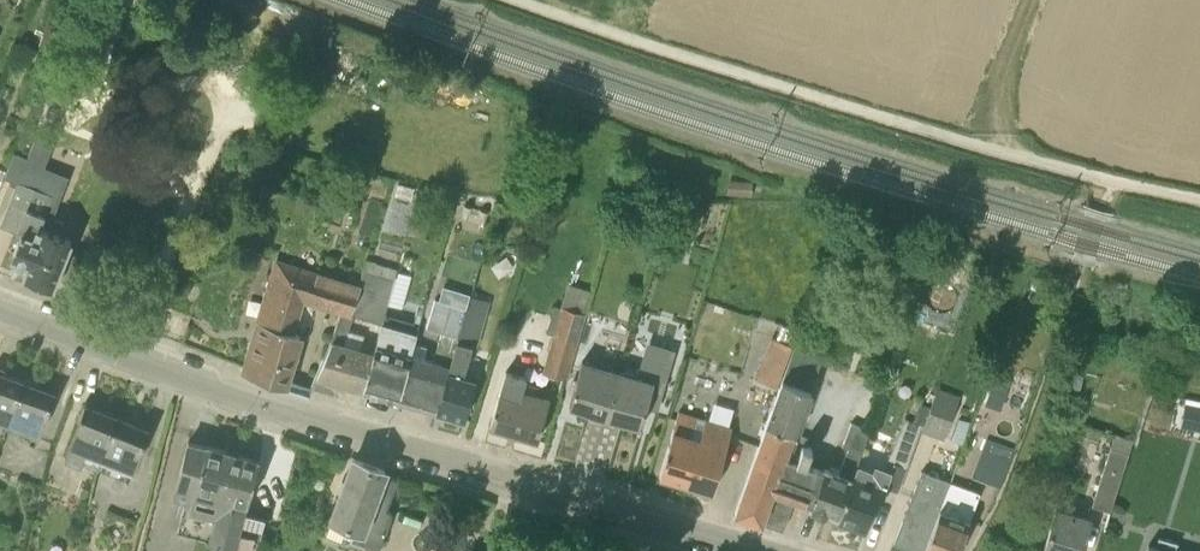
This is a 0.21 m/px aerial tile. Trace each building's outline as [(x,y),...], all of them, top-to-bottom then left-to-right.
[(56,129),(64,111),(48,104),(40,122),(56,129)] [(727,194),(752,195),(753,181),(728,179),(727,194)] [(16,245),(12,255),(29,262),(24,273),(53,285),(57,276),(72,282),(83,253),(68,247),(71,238),(41,227),(52,196),(17,182),(0,225),(20,234),(16,245)] [(395,195),(410,200),(414,186),(398,182),(395,195)] [(953,265),(959,248),(944,243),(938,260),(953,265)] [(342,350),(350,330),(354,314),(362,284),(358,283),(277,259),(243,373),(285,386),(285,387),(287,388),(287,387),(289,388),(290,386),(301,334),(292,332),(301,301),(341,313),(328,346),(342,350)] [(362,284),(354,314),(382,323),(388,302),(398,273),(396,273),(398,268),(367,259),(358,283),(362,284)] [(410,279),(398,273),(388,302),(402,307),(410,279)] [(549,333),(539,370),(569,378),(593,290),(567,283),(561,307),(553,305),(545,332),(549,333)] [(446,284),(442,297),(465,303),(469,290),(446,284)] [(477,346),(490,301),(470,295),(466,308),(468,308),(453,361),(439,411),(464,418),(477,379),(464,375),(472,345),(477,346)] [(433,360),(412,354),(399,399),(439,411),(453,361),(468,308),(466,308),(434,299),(426,327),(441,331),(433,360)] [(399,399),(412,354),(411,354),(417,332),(383,322),(376,344),(377,344),(375,351),(374,355),(365,389),(399,399)] [(342,350),(328,346),(316,375),(365,389),(374,355),(375,351),(364,348),(368,334),(350,330),(342,350)] [(792,345),(772,336),(754,378),(774,386),(792,345)] [(649,397),(661,401),(676,349),(647,341),(637,375),(621,370),(607,416),(641,426),(649,397)] [(781,378),(734,512),(782,528),(794,496),(810,502),(810,505),(822,472),(804,465),(811,447),(801,443),(796,459),(788,456),(811,389),(823,355),(794,345),(782,379),(781,378)] [(607,416),(621,370),(585,359),(569,405),(607,416)] [(489,425),(537,440),(550,397),(536,393),(538,385),(525,382),(526,377),(505,371),(489,425)] [(6,422),(22,380),(0,372),(0,420),(6,422)] [(6,422),(38,434),(55,392),(22,380),(6,422)] [(937,387),(931,403),(921,430),(944,439),(960,394),(937,387)] [(855,462),(836,516),(866,527),(872,509),(878,511),(887,487),(898,491),(921,430),(931,403),(920,398),(912,420),(904,417),(884,467),(874,463),(872,469),(857,463),(855,462)] [(1182,423),(1199,426),(1199,401),(1187,398),(1182,423)] [(81,464),(87,450),(100,455),(116,415),(85,403),(64,458),(81,464)] [(659,475),(712,491),(732,426),(678,411),(659,475)] [(149,428),(116,415),(100,455),(133,468),(149,428)] [(958,418),(950,439),(962,444),(970,423),(958,418)] [(846,448),(843,457),(855,462),(857,463),(870,430),(850,422),(842,445),(846,448)] [(1132,439),(1114,433),(1091,505),(1109,511),(1132,439)] [(185,498),(176,531),(206,539),(229,451),(206,444),(206,446),(188,441),(173,495),(185,498)] [(1001,477),(1008,447),(990,443),(983,473),(1001,477)] [(206,539),(249,550),(250,550),(250,549),(256,550),(264,522),(242,515),(247,499),(259,459),(229,451),(206,539)] [(332,516),(355,523),(349,539),(379,550),(385,533),(384,533),(391,514),(391,509),(387,507),(398,478),(384,473),(385,469),(354,457),(332,516)] [(855,462),(843,457),(837,474),(823,469),(822,472),(810,505),(813,506),(811,511),(823,515),(825,511),(828,512),(836,516),(855,462)] [(893,542),(917,550),(925,550),(952,482),(921,470),(893,542)] [(980,492),(952,482),(925,550),(957,550),(980,492)] [(1043,550),(1080,550),(1090,521),(1055,510),(1043,550)] [(1148,550),(1169,550),(1174,536),(1159,531),(1156,542),(1151,540),(1148,550)]
